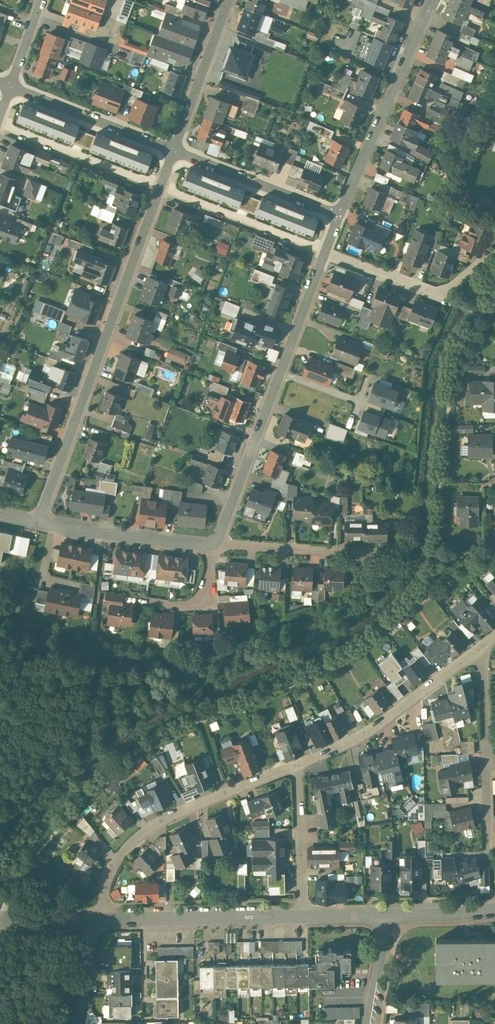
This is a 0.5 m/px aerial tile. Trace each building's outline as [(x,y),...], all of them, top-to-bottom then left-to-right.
[(72,3),(70,2),(70,3),(101,14),(106,0),(73,0),(72,3)] [(131,0),(123,0),(118,14),(128,17),(134,1),(131,0)] [(176,7),(183,9),(186,0),(179,0),(176,7)] [(195,0),(186,0),(183,9),(182,11),(184,12),(203,18),(208,4),(195,0)] [(245,7),(262,13),(266,0),(248,0),(245,7)] [(351,3),(357,5),(357,4),(367,8),(375,11),(377,4),(376,4),(367,0),(352,0),(351,3)] [(449,3),(465,10),(470,0),(450,0),(449,3)] [(476,8),(471,6),(473,2),(470,0),(465,10),(482,17),(484,11),(476,8)] [(101,14),(70,3),(72,4),(68,15),(67,15),(66,17),(65,17),(96,28),(101,14)] [(176,7),(166,3),(163,12),(166,13),(182,18),(184,12),(182,11),(183,9),(176,7)] [(465,10),(449,3),(444,16),(460,23),(463,15),(465,10)] [(262,13),(245,7),(239,24),(248,27),(255,30),(262,13)] [(375,11),(367,8),(364,16),(384,24),(387,16),(375,11)] [(482,17),(465,10),(463,15),(481,22),(483,17),(482,17)] [(182,18),(166,13),(164,19),(171,22),(171,21),(180,24),(182,18)] [(402,22),(388,16),(387,16),(384,24),(382,30),(396,36),(402,22)] [(126,23),(116,19),(111,32),(122,35),(126,23)] [(180,24),(171,21),(171,22),(165,37),(193,47),(199,31),(180,24)] [(284,27),(273,22),(270,29),(282,33),(284,27)] [(476,29),(463,23),(460,31),(461,31),(472,36),(473,36),(476,29)] [(361,31),(349,26),(345,37),(357,42),(361,31)] [(382,30),(378,28),(374,36),(393,44),(396,36),(382,30)] [(454,36),(438,29),(432,42),(448,49),(450,44),(454,36)] [(472,36),(461,31),(459,37),(470,41),(472,36)] [(122,35),(111,32),(108,41),(118,45),(122,35)] [(64,38),(49,33),(46,40),(47,41),(46,43),(45,43),(41,53),(42,53),(56,59),(64,38)] [(276,40),(254,33),(252,39),(273,47),(276,40)] [(165,37),(159,35),(154,49),(153,51),(168,56),(187,63),(193,47),(165,37)] [(88,42),(71,36),(70,40),(68,46),(84,52),(88,42)] [(64,38),(56,59),(63,61),(68,46),(70,40),(64,38)] [(105,49),(88,42),(84,52),(81,61),(99,67),(105,49)] [(373,48),(365,44),(360,56),(359,57),(357,61),(357,62),(363,65),(366,60),(383,67),(382,68),(383,68),(391,49),(375,42),(373,48)] [(448,49),(432,42),(427,55),(443,62),(446,54),(448,49)] [(232,43),(224,65),(242,71),(249,50),(232,43)] [(459,48),(450,44),(448,49),(457,53),(459,48)] [(475,51),(461,45),(459,48),(460,49),(460,48),(469,52),(467,57),(471,59),(472,59),(475,51)] [(168,56),(153,51),(154,49),(149,47),(147,55),(152,57),(166,62),(168,56)] [(353,50),(345,47),(342,54),(357,61),(359,57),(360,56),(352,52),(353,50)] [(469,52),(460,48),(460,49),(459,48),(457,53),(467,57),(469,52)] [(457,53),(448,49),(446,54),(452,56),(455,58),(457,53)] [(146,55),(133,50),(129,63),(141,67),(146,55)] [(42,53),(34,73),(49,78),(56,59),(42,53)] [(467,57),(457,53),(455,58),(452,56),(451,58),(457,61),(456,64),(467,68),(471,59),(467,57)] [(166,62),(152,57),(150,64),(167,70),(169,63),(166,62)] [(76,71),(64,67),(60,78),(72,82),(76,71)] [(437,75),(421,69),(421,68),(415,81),(431,88),(433,84),(437,75)] [(468,74),(454,68),(452,74),(459,77),(465,80),(468,74)] [(379,77),(362,69),(358,78),(359,78),(358,82),(354,90),(370,97),(379,77)] [(186,76),(171,70),(164,91),(178,96),(186,76)] [(452,74),(444,71),(441,79),(456,85),(459,77),(452,74)] [(342,75),(339,82),(337,81),(335,87),(346,92),(348,87),(347,87),(351,79),(342,75)] [(358,82),(351,79),(347,87),(348,87),(354,90),(358,82)] [(232,85),(221,81),(219,86),(230,90),(232,85)] [(431,88),(415,81),(409,97),(425,104),(427,98),(430,99),(431,96),(437,98),(438,98),(440,92),(431,88)] [(123,90),(101,82),(93,102),(115,111),(121,96),(124,90),(123,90)] [(462,92),(441,82),(439,86),(442,88),(440,92),(458,100),(462,92)] [(335,87),(325,83),(322,90),(332,94),(335,87)] [(133,87),(125,84),(123,90),(124,90),(121,96),(129,99),(133,87)] [(439,86),(433,84),(431,88),(440,92),(442,88),(439,86)] [(143,91),(133,87),(129,99),(128,101),(135,104),(137,99),(140,100),(143,91)] [(335,87),(332,94),(343,99),(346,92),(335,87)] [(458,100),(440,92),(438,98),(437,98),(436,101),(449,107),(455,110),(459,100),(458,100)] [(239,106),(212,96),(205,116),(220,122),(223,115),(234,119),(239,106)] [(260,101),(246,96),(241,109),(255,114),(260,101)] [(140,100),(137,99),(135,104),(130,117),(150,125),(157,106),(140,100)] [(365,108),(346,100),(342,108),(345,109),(340,120),(357,127),(365,108)] [(449,107),(436,101),(434,106),(431,104),(428,111),(438,115),(444,118),(449,107)] [(51,114),(27,104),(20,122),(44,131),(51,114)] [(419,114),(404,108),(398,122),(413,128),(416,122),(419,115),(419,114)] [(438,115),(428,111),(425,118),(435,122),(438,115)] [(75,123),(51,114),(44,131),(68,141),(74,127),(75,123)] [(425,118),(419,115),(416,122),(428,127),(434,130),(437,123),(435,122),(425,118)] [(224,137),(215,134),(218,128),(220,122),(205,116),(197,137),(213,142),(221,145),(224,137)] [(334,131),(310,120),(307,128),(330,138),(334,131)] [(398,122),(392,137),(407,144),(411,134),(413,128),(398,122)] [(85,131),(74,127),(68,141),(80,145),(85,131)] [(218,128),(215,134),(224,137),(226,131),(218,128)] [(100,137),(88,132),(83,147),(94,151),(100,137)] [(125,143),(101,133),(100,137),(94,151),(119,160),(125,143)] [(419,137),(411,134),(407,144),(414,147),(415,147),(415,146),(419,137)] [(349,146),(334,140),(325,160),(340,166),(349,146)] [(125,143),(119,160),(143,170),(149,152),(125,143)] [(273,148),(260,143),(253,161),(276,169),(283,152),(273,148)] [(405,151),(389,143),(386,149),(402,156),(403,156),(405,151)] [(29,151),(11,144),(4,162),(13,166),(28,172),(32,162),(25,160),(29,151)] [(432,153),(415,146),(415,147),(414,147),(413,148),(411,154),(414,156),(427,163),(432,153)] [(298,151),(289,147),(284,161),(292,165),(293,164),(298,151)] [(49,153),(36,148),(34,154),(47,159),(49,153)] [(402,156),(387,149),(379,166),(395,173),(402,156)] [(411,154),(405,151),(403,156),(402,156),(395,173),(414,181),(419,168),(411,166),(414,156),(411,154)] [(54,153),(50,162),(64,168),(65,165),(70,167),(72,161),(54,153)] [(4,162),(3,162),(1,168),(11,172),(13,166),(4,162)] [(292,165),(288,175),(294,177),(294,176),(298,166),(293,164),(292,165)] [(323,176),(304,168),(298,182),(318,190),(323,176)] [(215,178),(191,169),(184,186),(208,196),(215,178)] [(389,177),(376,172),(373,179),(386,184),(389,177)] [(0,174),(0,200),(9,203),(12,194),(17,180),(0,174)] [(117,179),(107,175),(104,182),(114,186),(117,179)] [(239,187),(215,178),(208,196),(232,205),(238,191),(239,187)] [(41,183),(30,179),(24,194),(36,198),(41,183)] [(140,195),(117,186),(114,194),(114,195),(120,197),(117,207),(134,213),(140,195)] [(386,193),(371,186),(364,203),(379,209),(386,193)] [(419,197),(392,187),(389,194),(416,205),(419,197)] [(249,195),(238,191),(232,205),(244,209),(249,195)] [(114,194),(109,192),(105,203),(117,207),(120,197),(114,195),(114,194)] [(12,194),(9,203),(0,200),(0,204),(16,210),(21,197),(12,194)] [(264,201),(253,197),(247,211),(259,215),(264,201)] [(290,207),(266,198),(264,201),(259,215),(283,225),(290,207)] [(115,213),(102,207),(98,218),(111,222),(115,213)] [(314,216),(290,207),(283,225),(307,234),(314,216)] [(199,217),(174,208),(167,228),(185,234),(188,224),(196,227),(199,217)] [(220,220),(205,214),(203,220),(218,226),(220,220)] [(487,222),(474,217),(472,223),(485,228),(487,222)] [(1,218),(0,220),(0,222),(0,227),(2,227),(5,231),(3,236),(5,238),(15,242),(16,238),(19,237),(20,234),(19,231),(20,228),(21,226),(15,223),(1,218)] [(32,223),(17,218),(15,223),(21,226),(20,228),(29,231),(32,223)] [(372,229),(356,222),(349,240),(365,247),(365,246),(372,229)] [(391,229),(374,222),(372,229),(383,234),(381,239),(386,241),(391,229)] [(128,228),(114,223),(111,231),(102,228),(99,237),(107,240),(107,241),(122,246),(128,228)] [(485,228),(472,223),(468,234),(468,235),(485,241),(485,242),(489,243),(491,236),(492,231),(485,228)] [(416,228),(406,254),(405,253),(402,259),(404,260),(420,266),(426,249),(423,248),(429,233),(416,228)] [(383,234),(372,229),(365,246),(376,251),(381,239),(383,234)] [(434,229),(427,246),(434,249),(440,232),(434,229)] [(274,241),(256,233),(251,246),(260,249),(262,243),(272,247),(274,241)] [(485,241),(468,235),(468,234),(464,233),(460,245),(480,252),(482,247),(483,247),(485,242),(485,241)] [(51,242),(62,245),(64,237),(53,234),(51,242)] [(70,245),(77,248),(79,241),(72,239),(70,245)] [(177,244),(162,239),(155,260),(169,265),(177,244)] [(216,250),(227,254),(231,243),(219,239),(216,250)] [(199,247),(183,240),(180,247),(196,253),(199,247)] [(94,248),(81,243),(78,250),(91,255),(91,254),(94,248)] [(303,258),(276,248),(273,255),(273,257),(283,261),(280,270),(279,271),(296,278),(303,258)] [(91,254),(91,255),(78,250),(75,260),(85,264),(82,273),(93,278),(93,279),(108,284),(115,266),(101,261),(102,258),(91,254)] [(455,256),(439,250),(431,270),(447,276),(455,256)] [(273,255),(268,253),(263,266),(272,269),(273,267),(280,270),(283,261),(273,257),(273,255)] [(274,276),(254,268),(250,280),(258,283),(260,278),(272,283),(274,276)] [(37,279),(46,282),(50,271),(40,269),(37,279)] [(357,279),(335,270),(331,280),(332,280),(330,285),(329,285),(328,289),(329,290),(350,298),(350,297),(349,297),(356,279),(357,279)] [(163,281),(149,276),(141,298),(155,303),(158,295),(159,295),(163,281)] [(22,290),(28,292),(32,280),(26,278),(22,290)] [(183,283),(170,278),(168,284),(172,286),(181,289),(183,283)] [(292,289),(277,284),(276,284),(272,283),(260,278),(258,283),(275,289),(270,302),(284,307),(285,308),(292,289)] [(181,289),(172,286),(169,294),(177,298),(181,289)] [(400,295),(379,287),(372,305),(375,306),(374,310),(371,316),(372,316),(371,319),(388,325),(393,312),(394,313),(400,295)] [(88,295),(74,290),(67,311),(79,316),(79,317),(94,323),(101,304),(87,299),(88,295)] [(350,298),(329,290),(327,295),(350,304),(352,298),(350,297),(350,298)] [(159,295),(158,295),(155,303),(161,305),(164,297),(159,295)] [(240,305),(225,300),(221,311),(236,317),(240,305)] [(270,302),(266,300),(263,308),(281,315),(284,307),(270,302)] [(344,308),(324,300),(318,316),(339,324),(344,308)] [(437,309),(415,301),(412,308),(409,318),(430,326),(437,309)] [(66,310),(43,302),(39,313),(59,321),(61,322),(66,310)] [(350,304),(347,311),(359,315),(361,308),(350,304)] [(374,310),(362,305),(361,308),(359,315),(356,324),(368,328),(371,319),(372,316),(371,316),(374,310)] [(412,308),(403,305),(399,317),(408,321),(409,318),(412,308)] [(168,314),(157,310),(155,315),(166,319),(168,314)] [(153,320),(135,314),(127,335),(141,340),(145,331),(149,332),(152,323),(153,320)] [(155,315),(153,319),(153,320),(152,323),(163,327),(166,319),(155,315)] [(191,319),(196,324),(201,320),(196,315),(191,319)] [(254,339),(260,324),(253,321),(252,323),(239,318),(231,339),(252,346),(254,339)] [(61,322),(59,321),(56,329),(68,334),(72,326),(61,322)] [(278,328),(261,321),(260,324),(254,339),(272,346),(278,328)] [(149,332),(145,331),(141,340),(148,343),(152,333),(149,332)] [(87,340),(74,335),(70,345),(67,355),(80,360),(87,340)] [(363,346),(338,336),(332,353),(356,362),(363,346)] [(237,347),(220,341),(217,348),(226,352),(226,351),(234,354),(237,347)] [(70,345),(62,342),(58,352),(67,355),(70,345)] [(389,349),(373,343),(371,351),(387,357),(389,349)] [(147,346),(145,353),(154,356),(156,349),(147,346)] [(185,359),(190,360),(193,354),(170,346),(167,357),(184,363),(185,359)] [(275,360),(279,349),(269,346),(265,357),(275,360)] [(234,354),(226,351),(226,352),(221,366),(233,371),(232,374),(238,376),(244,358),(234,354)] [(141,359),(121,352),(113,373),(133,381),(141,359)] [(61,361),(46,356),(43,363),(58,368),(61,361)] [(334,367),(310,358),(303,375),(328,384),(333,370),(334,367)] [(264,365),(250,360),(241,385),(248,388),(250,384),(256,386),(260,376),(263,377),(265,372),(262,371),(264,365)] [(356,368),(336,361),(334,367),(333,370),(352,377),(356,368)] [(76,373),(62,367),(58,378),(56,385),(56,384),(56,385),(70,390),(76,373)] [(58,378),(33,369),(28,383),(48,391),(49,391),(52,383),(56,385),(56,384),(56,385),(58,378)] [(229,387),(214,381),(211,389),(226,395),(229,387)] [(398,390),(373,381),(367,398),(382,404),(392,407),(398,390)] [(471,381),(471,402),(472,402),(472,400),(483,400),(483,409),(484,409),(484,407),(494,407),(494,409),(494,381),(471,381)] [(9,393),(12,384),(4,382),(1,391),(9,393)] [(154,388),(138,382),(135,390),(151,396),(154,388)] [(48,391),(28,383),(26,389),(32,391),(47,396),(48,391)] [(122,396),(107,390),(100,408),(116,414),(122,396)] [(47,396),(32,391),(30,398),(45,403),(47,396)] [(233,400),(222,396),(221,399),(210,395),(206,406),(207,407),(209,409),(211,410),(214,409),(216,410),(215,415),(229,420),(230,416),(243,421),(250,402),(234,396),(233,400)] [(367,398),(364,407),(378,412),(382,404),(367,398)] [(43,407),(31,403),(28,410),(25,409),(22,418),(33,422),(31,429),(34,430),(36,430),(38,424),(41,425),(42,425),(43,421),(38,419),(43,407)] [(63,409),(48,404),(47,408),(43,407),(38,419),(43,421),(56,426),(63,409)] [(378,412),(364,407),(357,425),(372,430),(383,435),(390,416),(378,412)] [(299,418),(285,413),(278,431),(295,437),(302,439),(303,436),(305,437),(310,423),(299,419),(299,418)] [(131,425),(114,419),(112,424),(129,430),(131,425)] [(148,422),(146,437),(153,438),(155,423),(148,422)] [(348,429),(329,422),(325,436),(343,442),(348,429)] [(49,427),(42,425),(41,425),(38,424),(36,430),(42,432),(47,434),(49,427)] [(357,425),(354,432),(369,437),(372,430),(357,425)] [(36,430),(34,430),(32,436),(40,438),(42,432),(36,430)] [(223,430),(216,448),(214,453),(224,456),(226,451),(231,453),(238,435),(223,430)] [(47,434),(42,432),(40,438),(38,443),(48,446),(49,446),(52,435),(47,434)] [(492,435),(468,435),(468,436),(469,436),(469,454),(468,454),(468,455),(492,455),(492,435)] [(38,443),(12,437),(8,452),(23,455),(28,456),(28,457),(44,461),(48,446),(38,443)] [(105,442),(90,437),(83,454),(83,455),(99,461),(99,460),(105,442)] [(271,449),(263,470),(278,476),(286,455),(271,449)] [(214,453),(210,451),(208,458),(222,462),(224,456),(214,453)] [(313,457),(296,451),(292,463),(308,469),(313,457)] [(23,455),(9,452),(8,457),(6,456),(4,462),(5,461),(21,466),(23,455)] [(208,459),(193,454),(190,461),(205,466),(204,469),(208,470),(210,463),(207,462),(208,459)] [(21,466),(5,461),(4,462),(2,469),(8,471),(9,469),(21,473),(24,466),(21,466)] [(115,475),(105,472),(108,464),(101,461),(98,470),(105,472),(102,480),(104,480),(109,481),(114,482),(115,475)] [(226,469),(210,463),(208,470),(204,481),(219,487),(226,469)] [(21,473),(9,469),(8,471),(3,486),(22,492),(28,475),(21,473)] [(102,480),(97,479),(96,489),(103,490),(104,480),(102,480)] [(288,483),(273,479),(270,490),(276,492),(274,497),(286,502),(286,499),(288,483)] [(203,484),(191,480),(187,492),(200,494),(203,484)] [(114,482),(109,481),(108,491),(108,493),(116,494),(117,482),(114,482)] [(297,485),(288,483),(286,499),(294,499),(294,497),(296,498),(297,485)] [(152,487),(142,485),(137,503),(144,504),(145,499),(150,500),(152,487)] [(171,489),(164,488),(164,489),(163,498),(170,499),(170,497),(171,489)] [(265,493),(252,488),(246,505),(268,513),(274,497),(276,492),(270,490),(266,489),(265,493)] [(182,491),(171,489),(170,497),(181,498),(182,491)] [(105,495),(73,490),(70,508),(101,513),(102,506),(103,506),(105,495)] [(340,497),(331,495),(330,503),(332,504),(332,508),(339,509),(340,497)] [(347,497),(340,496),(339,509),(339,516),(347,517),(347,497)] [(181,498),(170,497),(170,499),(169,507),(179,508),(180,502),(181,502),(181,498)] [(296,498),(294,497),(294,499),(293,517),(303,517),(305,515),(312,516),(313,501),(314,497),(305,497),(305,498),(296,498)] [(478,497),(457,497),(457,514),(463,514),(463,524),(477,524),(477,514),(478,514),(478,497)] [(150,500),(145,499),(144,504),(143,511),(141,510),(139,523),(163,526),(166,502),(150,500)] [(330,503),(321,503),(322,502),(313,501),(312,516),(312,522),(313,522),(313,520),(319,520),(321,522),(331,523),(332,508),(332,504),(330,503)] [(206,506),(188,504),(188,503),(181,502),(180,502),(179,508),(177,524),(189,525),(189,524),(204,526),(204,527),(207,505),(206,505),(206,506)] [(268,513),(246,505),(242,514),(264,522),(268,513)] [(103,506),(102,506),(101,513),(101,517),(108,518),(110,507),(103,506)] [(356,522),(345,522),(345,538),(363,538),(363,523),(363,522),(356,522)] [(387,523),(363,523),(363,538),(363,540),(387,540),(387,523)] [(12,534),(10,540),(5,539),(3,536),(0,535),(0,549),(3,549),(8,550),(8,551),(26,555),(30,538),(12,534)] [(77,545),(62,542),(61,549),(58,562),(58,564),(72,567),(77,545)] [(91,548),(77,545),(72,567),(87,570),(87,568),(91,553),(91,548)] [(61,549),(53,548),(50,560),(58,562),(61,549)] [(124,550),(118,550),(117,549),(115,563),(114,571),(115,571),(128,573),(131,551),(129,551),(124,550)] [(134,551),(134,552),(131,551),(128,573),(139,574),(142,575),(143,568),(145,553),(144,553),(139,552),(134,551)] [(99,555),(91,553),(87,568),(97,570),(99,555)] [(166,555),(166,556),(160,555),(159,555),(158,569),(157,576),(157,577),(171,578),(173,557),(171,556),(166,555)] [(182,557),(176,557),(173,557),(171,578),(184,580),(185,580),(186,568),(187,558),(186,558),(182,558),(182,557)] [(115,563),(104,562),(103,576),(114,577),(115,571),(114,571),(115,563)] [(238,563),(227,562),(226,570),(225,581),(227,581),(233,581),(233,584),(245,585),(246,567),(240,567),(240,565),(238,563)] [(269,566),(261,566),(260,585),(269,585),(269,590),(279,590),(280,568),(275,568),(273,566),(269,565),(269,566)] [(255,568),(246,567),(245,585),(254,585),(255,568)] [(330,569),(325,569),(325,584),(325,588),(339,589),(339,586),(343,586),(343,579),(346,576),(343,572),(343,569),(335,569),(333,567),(330,569)] [(143,568),(142,575),(139,574),(139,580),(149,582),(150,569),(143,568)] [(195,569),(186,568),(185,580),(184,580),(184,581),(194,582),(195,569)] [(304,568),(294,568),(294,579),(291,582),(294,585),(294,589),(311,589),(312,572),(312,570),(306,570),(304,568)] [(158,569),(150,569),(149,582),(157,583),(157,577),(157,576),(158,569)] [(226,570),(218,569),(219,578),(217,578),(218,589),(227,589),(227,581),(225,581),(226,570)] [(487,583),(488,585),(488,587),(491,590),(493,590),(494,591),(494,592),(494,575),(487,583)] [(95,585),(81,582),(79,591),(94,594),(95,585)] [(65,591),(49,588),(46,604),(45,609),(61,612),(65,591)] [(49,591),(38,589),(36,602),(46,604),(49,591)] [(81,594),(65,591),(61,612),(76,616),(81,594)] [(123,594),(107,591),(105,604),(108,604),(108,602),(124,604),(122,602),(123,594)] [(247,594),(229,595),(230,603),(248,602),(247,594)] [(458,615),(465,623),(470,629),(479,622),(486,630),(494,622),(494,616),(485,605),(487,604),(480,596),(468,606),(462,600),(452,608),(458,615)] [(124,604),(108,602),(108,604),(107,611),(109,612),(108,620),(119,621),(119,622),(125,623),(127,622),(127,620),(133,620),(135,609),(132,609),(132,606),(124,604)] [(230,603),(227,603),(228,611),(227,611),(226,613),(226,623),(249,621),(249,619),(251,619),(250,612),(248,612),(248,602),(230,603)] [(165,614),(153,613),(150,634),(170,637),(171,628),(173,616),(164,615),(165,614)] [(205,615),(193,616),(194,632),(201,631),(201,634),(212,633),(212,619),(211,616),(205,616),(205,615)] [(219,618),(212,619),(212,633),(212,636),(220,635),(219,618)] [(456,633),(461,629),(453,619),(449,623),(456,633)] [(179,630),(173,629),(171,628),(170,637),(169,646),(176,647),(179,630)] [(464,646),(452,631),(441,640),(440,640),(450,653),(453,655),(464,646)] [(428,636),(423,640),(422,642),(427,647),(434,641),(430,636),(428,636)] [(427,647),(426,647),(437,661),(439,662),(450,653),(440,640),(441,640),(439,637),(434,641),(427,647)] [(437,661),(428,649),(423,653),(430,662),(432,665),(437,661)] [(430,662),(424,654),(419,657),(425,666),(430,662)] [(393,656),(380,665),(395,686),(403,680),(398,672),(403,669),(393,656)] [(417,659),(404,669),(415,684),(429,674),(417,659)] [(472,681),(456,685),(458,695),(465,694),(467,703),(470,702),(468,694),(472,693),(472,681)] [(391,692),(385,683),(379,688),(385,697),(391,692)] [(379,688),(365,698),(377,713),(390,703),(385,697),(379,688)] [(458,695),(449,698),(453,714),(455,720),(470,716),(467,703),(465,694),(458,695)] [(449,698),(432,702),(433,709),(431,710),(433,720),(453,714),(449,698)] [(293,706),(284,709),(290,722),(298,719),(293,706)] [(350,709),(345,712),(350,722),(356,719),(350,709)] [(323,722),(320,715),(311,720),(313,723),(308,726),(317,745),(331,738),(323,722)] [(323,722),(331,738),(331,739),(347,732),(338,715),(323,722)] [(218,721),(211,724),(214,730),(221,727),(218,721)] [(434,722),(422,725),(422,732),(423,743),(438,739),(434,722)] [(293,726),(277,733),(287,759),(303,752),(293,726)] [(422,732),(413,734),(416,747),(423,746),(423,743),(422,732)] [(255,733),(248,736),(252,746),(259,744),(255,733)] [(413,734),(392,739),(394,746),(396,746),(399,757),(402,756),(404,757),(407,757),(408,755),(417,753),(416,747),(413,734)] [(233,746),(223,750),(228,762),(238,758),(238,757),(252,752),(247,740),(233,745),(233,746)] [(474,753),(473,741),(460,741),(463,753),(474,753)] [(395,749),(377,753),(381,769),(381,770),(386,769),(391,789),(403,786),(395,749)] [(252,752),(238,757),(238,758),(244,775),(260,769),(254,751),(252,752)] [(377,752),(359,756),(363,774),(364,774),(381,770),(381,769),(377,753),(377,752)] [(457,754),(441,754),(443,764),(459,761),(457,754)] [(166,770),(157,756),(150,760),(159,774),(166,770)] [(139,771),(150,764),(145,757),(135,763),(139,771)] [(469,762),(451,765),(452,773),(454,782),(455,781),(472,778),(469,762)] [(204,767),(186,775),(189,783),(196,781),(199,789),(211,784),(204,767)] [(452,773),(441,775),(440,770),(439,771),(441,784),(442,784),(444,793),(457,790),(455,781),(454,782),(452,773)] [(349,771),(331,775),(334,791),(349,787),(353,787),(349,771)] [(375,771),(364,774),(366,782),(357,784),(361,800),(380,795),(375,771)] [(330,774),(311,778),(319,814),(332,811),(328,792),(334,791),(331,775),(330,775),(330,774)] [(115,779),(109,786),(116,793),(122,786),(115,779)] [(166,781),(146,790),(151,801),(155,809),(172,801),(166,789),(169,787),(166,781)] [(142,787),(126,794),(127,795),(134,804),(134,805),(142,801),(144,805),(151,801),(146,790),(144,791),(142,787)] [(349,787),(340,789),(343,803),(344,807),(352,805),(349,787)] [(276,791),(261,797),(266,810),(268,816),(284,810),(276,791)] [(129,808),(134,804),(127,795),(122,798),(129,808)] [(261,798),(248,803),(253,815),(266,810),(261,798)] [(358,824),(366,823),(365,814),(360,815),(358,799),(355,799),(358,824)] [(445,803),(424,804),(424,805),(425,819),(425,820),(432,819),(432,810),(446,810),(445,803)] [(133,820),(118,804),(111,811),(111,812),(106,816),(119,831),(133,820)] [(424,805),(418,805),(418,815),(409,815),(409,819),(425,819),(424,805)] [(470,808),(451,813),(455,830),(464,828),(466,836),(468,837),(473,836),(474,834),(472,826),(474,825),(470,808)] [(332,811),(319,814),(322,827),(338,823),(337,809),(332,811)] [(230,832),(223,812),(207,819),(215,838),(226,834),(230,832)] [(94,828),(84,816),(77,824),(89,834),(94,828)] [(421,820),(412,825),(415,832),(425,827),(421,820)] [(187,827),(171,834),(175,844),(172,846),(174,851),(175,853),(176,854),(189,848),(195,845),(187,827)] [(260,829),(255,829),(255,839),(267,838),(269,838),(269,828),(260,829)] [(226,834),(215,838),(210,839),(215,853),(231,847),(226,834)] [(160,836),(148,847),(157,857),(166,849),(166,835),(160,836)] [(255,839),(252,839),(253,856),(267,855),(267,838),(255,839)] [(269,838),(267,838),(267,855),(284,855),(284,838),(269,838)] [(87,839),(76,852),(90,864),(101,850),(100,851),(96,847),(96,846),(87,839)] [(396,840),(388,840),(388,856),(396,856),(396,840)] [(425,840),(417,840),(418,855),(420,855),(420,858),(426,858),(425,840)] [(354,841),(340,841),(341,851),(354,850),(354,841)] [(157,857),(148,847),(135,858),(148,873),(160,862),(157,857)] [(338,847),(318,848),(319,866),(322,866),(324,868),(327,867),(329,865),(339,865),(338,847)] [(189,848),(176,854),(175,853),(172,855),(176,864),(192,856),(189,848)] [(174,851),(166,854),(167,867),(175,867),(176,864),(172,855),(175,853),(174,851)] [(249,873),(248,854),(240,855),(240,873),(249,873)] [(267,855),(253,856),(253,869),(267,868),(267,855)] [(284,855),(267,855),(267,868),(268,877),(285,877),(284,855)] [(381,855),(371,855),(371,864),(381,864),(381,855)] [(418,855),(406,855),(406,864),(420,864),(420,858),(418,858),(418,855)] [(475,859),(463,862),(463,860),(454,863),(459,881),(480,876),(475,859)] [(381,864),(371,864),(372,887),(390,887),(390,864),(381,864)] [(406,864),(402,864),(402,887),(420,887),(420,864),(406,864)] [(175,867),(167,867),(166,880),(175,880),(175,867)] [(354,872),(338,873),(338,881),(354,880),(354,872)] [(250,873),(238,873),(238,889),(255,889),(255,880),(250,880),(250,873)] [(335,880),(317,880),(318,902),(336,902),(335,880)] [(158,883),(136,883),(136,899),(158,898),(158,883)] [(116,899),(123,895),(119,887),(112,891),(116,899)] [(436,939),(436,958),(435,959),(436,959),(436,979),(494,979),(494,939),(436,939)] [(131,944),(109,944),(110,956),(113,956),(113,968),(131,968),(131,944)] [(315,964),(296,964),(296,985),(309,985),(309,983),(317,983),(317,986),(334,986),(334,974),(342,974),(342,968),(351,968),(351,953),(343,953),(343,949),(336,950),(336,948),(327,948),(327,950),(319,950),(319,957),(315,957),(315,964)] [(158,958),(156,958),(156,977),(178,977),(178,958),(176,958),(170,958),(164,958),(158,958)] [(285,985),(284,964),(273,965),(273,986),(285,985)] [(296,964),(284,964),(285,985),(296,985),(296,964)] [(207,966),(207,965),(200,965),(200,980),(200,987),(201,987),(214,986),(214,965),(210,965),(210,966),(207,966)] [(226,965),(214,965),(214,986),(226,986),(226,965)] [(238,986),(238,965),(226,965),(226,986),(238,986)] [(249,965),(238,965),(238,986),(250,986),(249,965)] [(261,965),(249,965),(250,986),(261,986),(261,965)] [(273,965),(261,965),(261,986),(273,986),(273,965)] [(113,968),(110,968),(110,980),(113,980),(113,992),(131,992),(131,968),(113,968)] [(178,977),(156,977),(156,996),(178,996),(178,977)] [(113,992),(110,992),(110,1004),(113,1004),(113,1016),(131,1016),(131,992),(113,992)] [(178,996),(156,996),(156,1015),(178,1015),(178,996)] [(429,1003),(414,1003),(414,1016),(429,1016),(429,1003)] [(110,1004),(104,1004),(105,1016),(111,1016),(113,1016),(113,1004),(110,1004)] [(354,1018),(353,1007),(324,1007),(324,1019),(337,1018),(345,1018),(354,1018)]
